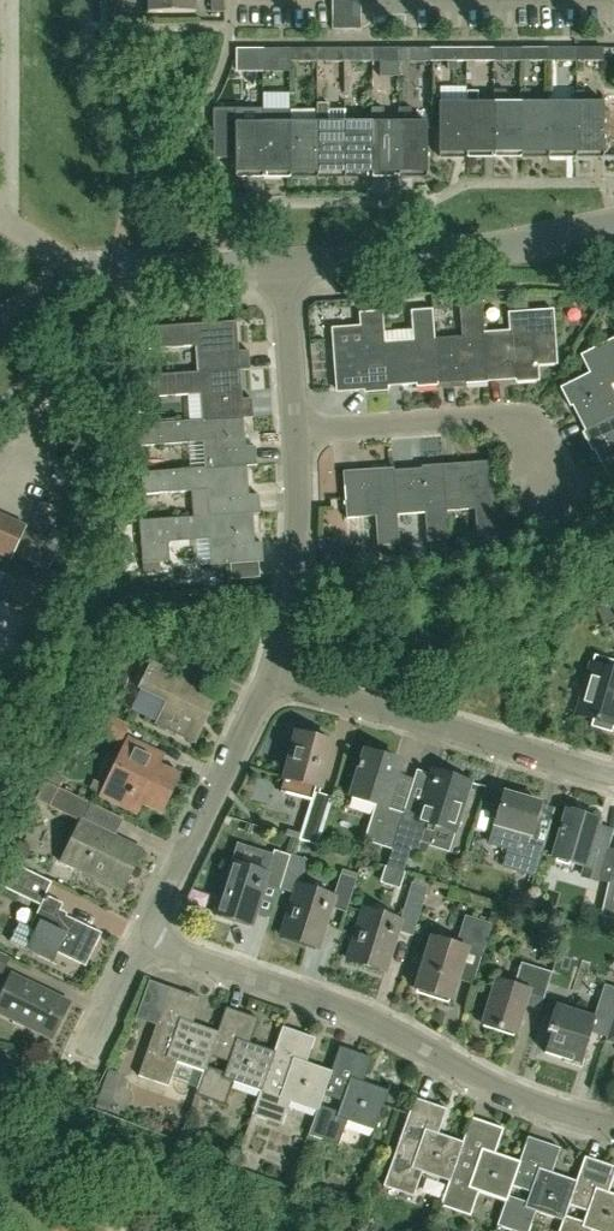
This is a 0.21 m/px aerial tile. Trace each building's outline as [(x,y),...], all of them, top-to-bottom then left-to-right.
[(147,12),(195,12),(195,0),(147,0),(147,12)] [(224,0),(211,0),(211,12),(224,12),(224,0)] [(333,14),(361,14),(361,0),(333,0),(333,14)] [(361,14),(333,14),(333,28),(361,28),(361,14)] [(345,48),(345,61),(372,61),(372,47),(345,48)] [(399,47),(372,47),(372,61),(399,61),(399,47)] [(399,47),(399,61),(433,61),(433,47),(399,47)] [(467,47),(433,47),(433,61),(467,61),(467,47)] [(467,47),(467,61),(494,61),(494,47),(467,47)] [(522,47),(494,47),(494,61),(522,60),(522,47)] [(290,48),(263,48),(263,61),(290,61),(290,48)] [(290,61),(318,61),(318,48),(290,48),(290,61)] [(318,48),(318,61),(345,61),(345,48),(318,48)] [(494,102),(494,155),(522,155),(522,102),(507,102),(507,89),(495,89),(495,102),(494,102)] [(522,90),(522,102),(522,155),(549,155),(549,101),(530,102),(530,90),(522,90)] [(467,91),(467,102),(467,155),(494,155),(494,102),(479,102),(479,91),(467,91)] [(577,91),(577,101),(576,101),(576,155),(604,155),(604,101),(584,101),(584,91),(577,91)] [(576,155),(576,101),(549,101),(549,155),(576,155)] [(467,155),(467,102),(439,102),(439,155),(467,155)] [(318,103),(318,121),(317,176),(345,175),(345,121),(345,111),(330,111),(330,103),(318,103)] [(372,108),(372,121),(372,175),(399,175),(399,121),(385,121),(385,108),(372,108)] [(399,108),(399,121),(399,175),(427,175),(427,121),(412,121),(412,108),(399,108)] [(263,176),(263,121),(245,121),(245,109),(214,109),(214,158),(236,158),(236,176),(263,176)] [(263,111),(263,121),(263,176),(290,176),(290,121),(290,111),(263,111)] [(290,121),(290,176),(317,176),(318,121),(290,121)] [(345,121),(345,175),(372,175),(372,121),(345,121)] [(434,339),(436,383),(465,381),(465,383),(486,382),(486,379),(483,335),(481,306),(460,307),(463,337),(434,339)] [(384,342),(387,386),(415,384),(415,387),(437,385),(436,383),(434,339),(432,310),(411,311),(413,340),(384,342)] [(483,335),(486,379),(515,377),(515,380),(536,378),(535,363),(555,362),(551,310),(510,312),(512,333),(483,335)] [(367,390),(388,389),(387,386),(384,342),(382,313),(361,314),(362,344),(334,345),(337,390),(366,388),(367,390)] [(145,327),(147,349),(196,346),(198,372),(240,369),(249,368),(248,350),(239,350),(238,321),(145,327)] [(613,416),(613,391),(611,385),(613,384),(613,338),(580,355),(589,373),(560,387),(570,407),(572,406),(585,431),(613,416)] [(148,375),(150,397),(199,394),(201,420),(243,418),(253,417),(252,398),(242,399),(240,369),(198,372),(148,375)] [(582,432),(592,451),(594,450),(607,476),(613,473),(613,416),(585,431),(582,432)] [(246,465),(256,465),(255,446),(245,446),(243,418),(201,420),(137,424),(138,446),(203,442),(204,468),(246,465)] [(443,467),(446,510),(474,508),(476,538),(498,536),(492,460),(471,462),(471,465),(443,467)] [(446,510),(443,467),(442,464),(421,466),(421,468),(393,470),(396,513),(424,511),(427,541),(429,541),(444,540),(448,540),(446,510)] [(249,513),(259,513),(258,494),(248,494),(246,465),(204,468),(140,472),(142,494),(206,490),(207,516),(249,513)] [(393,470),(393,468),(372,469),(372,472),(343,474),(346,517),(375,515),(377,545),(398,543),(396,513),(393,470)] [(249,513),(207,516),(144,520),(139,521),(141,562),(167,560),(166,540),(209,537),(210,564),(262,561),(261,543),(251,543),(249,513)] [(10,559),(25,527),(0,516),(0,555),(10,559)] [(38,536),(27,560),(48,569),(59,545),(38,536)] [(444,540),(429,541),(431,563),(431,564),(446,563),(446,561),(444,540)] [(338,556),(319,557),(320,569),(339,568),(338,556)] [(22,577),(9,605),(42,620),(54,592),(22,577)] [(557,632),(551,651),(567,655),(572,637),(557,632)] [(204,663),(163,643),(141,688),(169,701),(158,723),(195,741),(216,699),(192,687),(204,663)] [(613,725),(613,661),(594,655),(576,714),(593,719),(591,726),(611,732),(613,725)] [(81,723),(81,724),(121,742),(129,726),(90,705),(81,723)] [(311,801),(299,839),(317,845),(332,798),(318,793),(332,742),(296,733),(280,792),(311,801)] [(161,809),(177,776),(157,766),(162,756),(129,740),(102,794),(128,807),(133,796),(161,809)] [(391,848),(401,820),(383,814),(400,762),(380,755),(379,757),(364,752),(360,763),(359,762),(357,768),(359,769),(350,797),(375,805),(364,840),(391,848)] [(402,814),(401,820),(391,848),(386,866),(404,872),(411,849),(421,852),(429,825),(455,833),(471,782),(432,770),(417,819),(402,814)] [(83,820),(91,804),(91,803),(58,788),(50,806),(82,821),(68,850),(85,859),(80,870),(121,891),(138,856),(124,850),(128,842),(83,820)] [(504,866),(533,875),(541,848),(527,844),(539,802),(503,792),(493,825),(495,826),(490,844),(509,849),(504,866)] [(593,843),(598,825),(599,820),(566,811),(553,856),(584,865),(582,875),(597,879),(606,847),(593,843)] [(279,889),(290,856),(273,851),(266,874),(231,862),(214,913),(251,925),(264,884),(279,889)] [(1,857),(0,857),(0,885),(20,894),(31,871),(1,857)] [(356,879),(355,879),(340,874),(333,897),(297,886),(281,937),(317,948),(330,907),(346,912),(356,879)] [(609,876),(601,916),(613,918),(613,877),(609,876)] [(412,936),(427,887),(412,882),(400,921),(363,909),(347,960),(384,972),(397,931),(412,936)] [(63,903),(46,895),(30,928),(16,921),(7,940),(56,964),(57,962),(51,959),(55,951),(85,966),(102,932),(59,911),(63,903)] [(481,957),(491,924),(464,916),(455,945),(431,938),(415,989),(450,1000),(465,952),(481,957)] [(1,974),(11,956),(0,951),(0,974),(1,974)] [(543,999),(551,972),(521,962),(513,985),(496,980),(482,1024),(515,1034),(527,994),(543,999)] [(68,1001),(12,974),(0,999),(0,1013),(50,1037),(68,1001)] [(210,1053),(217,1031),(193,1022),(201,998),(148,979),(138,1006),(160,1014),(138,1075),(168,1085),(177,1060),(204,1070),(205,1065),(210,1053)] [(603,990),(593,1019),(554,1006),(546,1032),(551,1034),(545,1053),(580,1064),(593,1024),(609,1029),(613,1014),(613,994),(603,990)] [(234,1080),(261,1090),(274,1051),(249,1042),(258,1018),(226,1006),(217,1031),(210,1053),(228,1060),(224,1072),(205,1065),(204,1070),(195,1094),(225,1105),(234,1080)] [(613,1014),(609,1029),(605,1041),(613,1044),(613,1014)] [(261,1090),(252,1114),(282,1125),(290,1100),(317,1109),(319,1105),(323,1093),(331,1070),(306,1062),(315,1038),(283,1026),(274,1051),(261,1090)] [(372,1057),(339,1046),(331,1070),(323,1093),(342,1100),(338,1112),(319,1105),(317,1109),(308,1134),(338,1144),(347,1119),(375,1129),(388,1091),(363,1082),(372,1057)] [(109,1073),(105,1110),(126,1112),(129,1074),(109,1073)] [(449,1180),(462,1142),(437,1134),(446,1109),(414,1098),(383,1185),(413,1196),(422,1171),(449,1180)] [(511,1184),(519,1161),(494,1153),(503,1128),(470,1117),(462,1142),(449,1180),(440,1205),(470,1216),(479,1191),(505,1200),(507,1195),(511,1184)] [(575,1181),(551,1173),(560,1148),(527,1136),(519,1161),(511,1184),(531,1191),(527,1202),(507,1195),(505,1200),(496,1224),(516,1230),(528,1230),(536,1210),(562,1219),(564,1214),(568,1203),(575,1181)] [(558,1230),(592,1230),(596,1230),(613,1230),(613,1194),(607,1192),(613,1173),(613,1166),(584,1156),(575,1181),(568,1203),(588,1210),(584,1222),(564,1214),(562,1219),(558,1230)]
